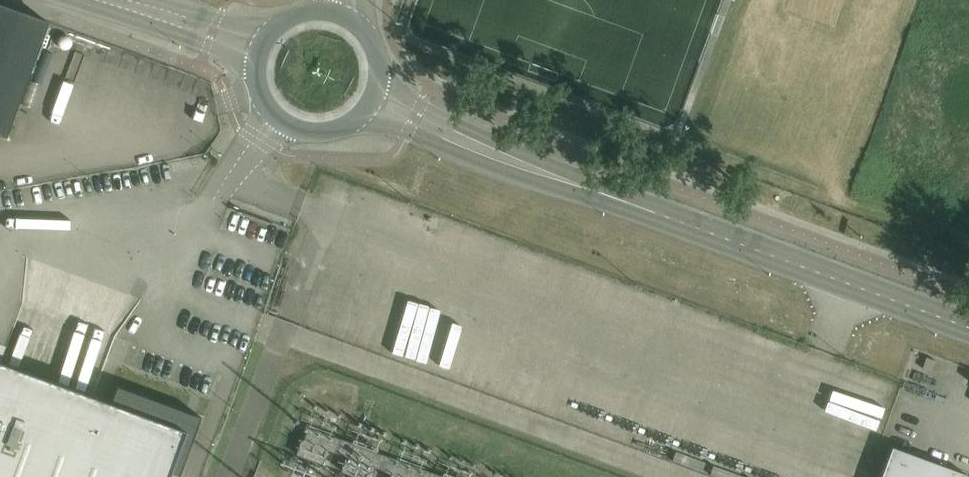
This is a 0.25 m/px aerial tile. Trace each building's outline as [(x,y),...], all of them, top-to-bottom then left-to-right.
[(9,138),(51,24),(0,6),(0,135),(9,138)] [(199,427),(124,399),(120,408),(0,364),(0,476),(181,476),(199,427)] [(328,451),(306,442),(300,457),(322,466),(328,451)] [(895,447),(884,476),(968,476),(968,474),(895,447)] [(350,459),(345,473),(354,476),(369,476),(373,467),(350,459)]
